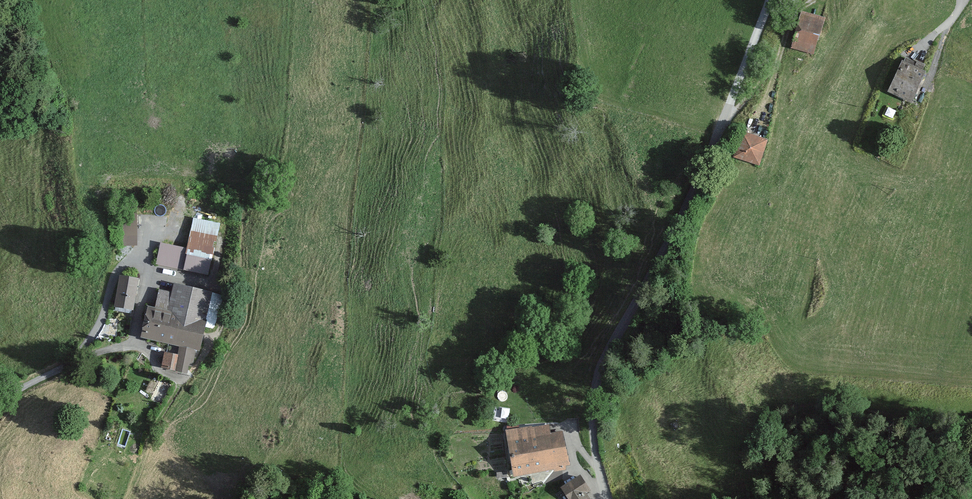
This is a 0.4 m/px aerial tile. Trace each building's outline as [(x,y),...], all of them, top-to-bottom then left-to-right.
[(824,19),(801,12),(791,49),(811,55),(815,42),(817,42),(824,19)] [(926,74),(899,61),(885,90),(912,103),(926,74)] [(892,102),(887,100),(884,108),(889,110),(892,102)] [(766,139),(741,131),(733,157),(758,165),(766,139)] [(137,213),(122,213),(124,243),(138,242),(137,213)] [(188,248),(162,243),(158,262),(208,272),(218,222),(194,217),(188,248)] [(138,278),(121,275),(116,305),(133,308),(138,278)] [(223,295),(176,285),(175,292),(160,289),(156,307),(149,306),(142,338),(181,346),(196,349),(200,350),(205,328),(212,330),(218,304),(221,304),(223,295)] [(196,349),(181,346),(179,355),(176,370),(188,372),(189,366),(192,366),(196,349)] [(179,355),(165,352),(162,367),(176,370),(179,355)] [(172,385),(160,379),(150,400),(162,406),(172,385)] [(548,425),(505,432),(512,476),(518,475),(533,473),(552,469),(552,472),(564,470),(564,465),(568,464),(562,431),(549,433),(548,425)] [(561,488),(568,498),(587,498),(583,493),(586,491),(578,477),(561,488)]
